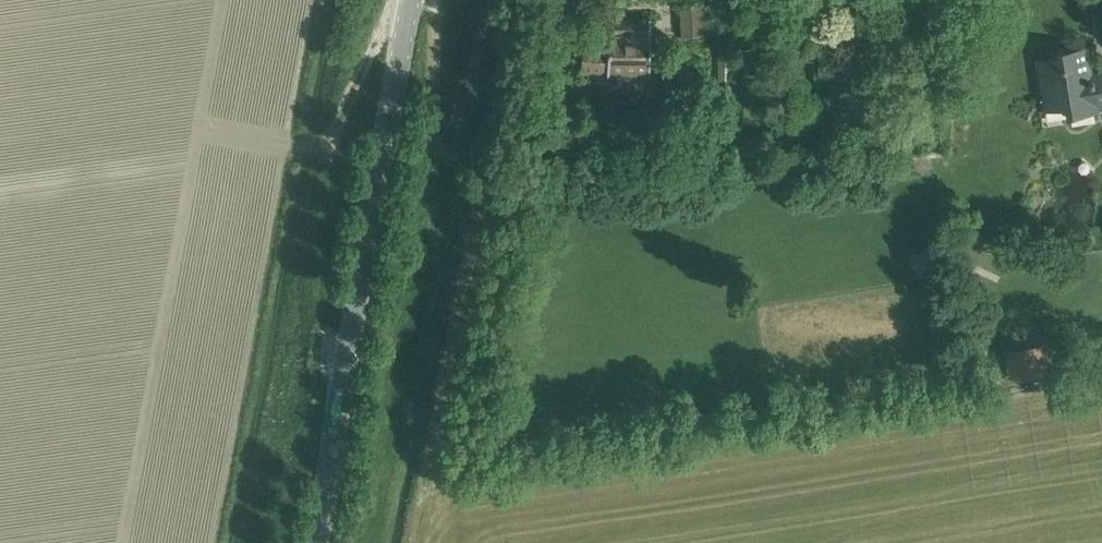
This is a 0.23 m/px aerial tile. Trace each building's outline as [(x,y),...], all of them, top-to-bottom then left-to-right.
[(678,3),(681,36),(716,34),(713,1),(678,3)] [(581,72),(607,73),(607,72),(650,73),(650,18),(607,17),(607,43),(582,41),(581,72)] [(1036,58),(1044,110),(1065,106),(1067,115),(1097,110),(1097,105),(1101,104),(1101,71),(1091,73),(1087,46),(1056,52),(1057,54),(1036,58)] [(1033,347),(1004,352),(1009,380),(1038,376),(1033,347)]
